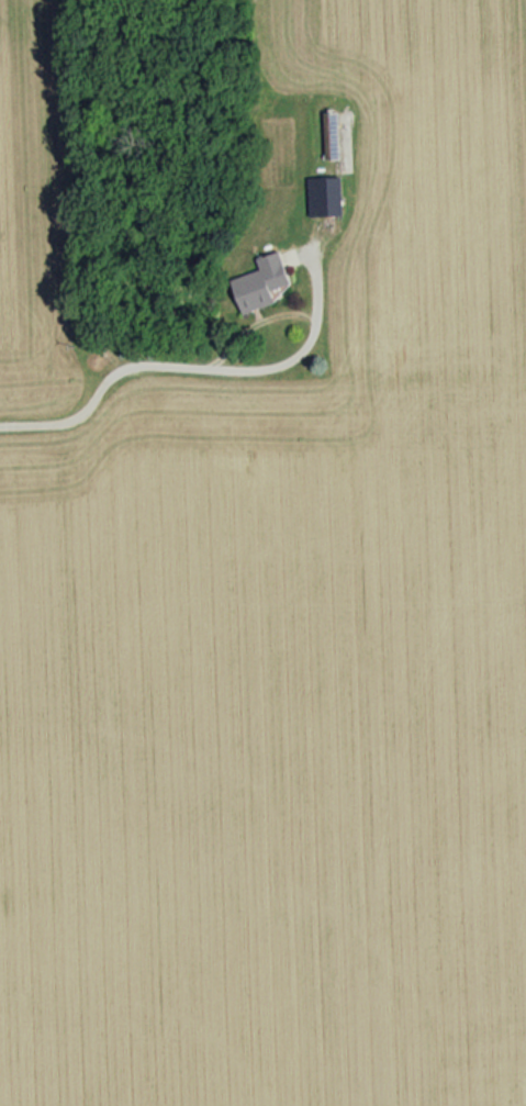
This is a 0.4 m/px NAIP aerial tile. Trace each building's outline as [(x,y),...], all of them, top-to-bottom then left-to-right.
[(278,302),(274,288),(292,284),(283,251),(259,257),(263,270),(234,277),(243,312),(278,302)]
